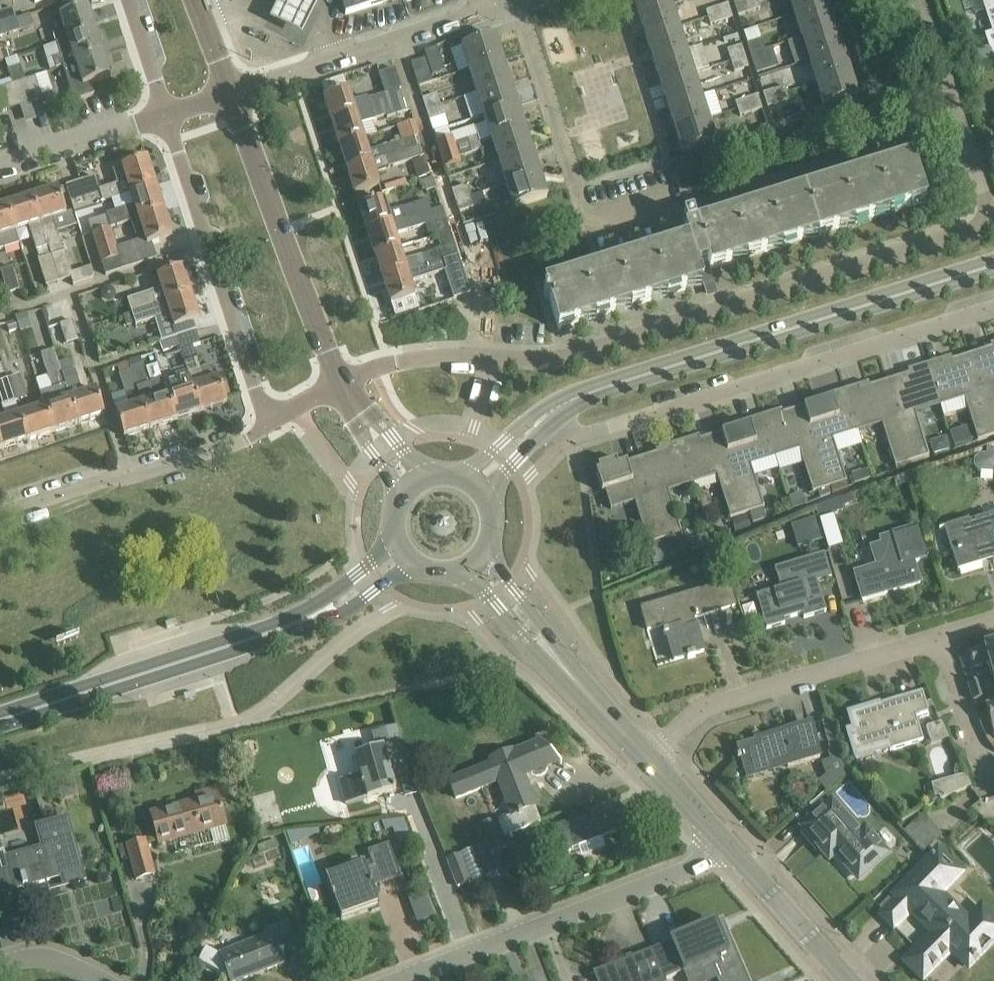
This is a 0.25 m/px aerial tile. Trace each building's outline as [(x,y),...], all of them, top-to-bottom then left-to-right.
[(324,2),(321,0),(281,0),(269,26),(305,43),(324,2)] [(346,14),(383,3),(382,2),(390,0),(341,0),(346,14)] [(670,0),(633,0),(638,15),(671,4),(670,0)] [(749,12),(745,0),(737,0),(732,2),(737,16),(749,12)] [(749,12),(760,9),(757,0),(745,0),(749,12)] [(795,15),(828,5),(826,0),(790,0),(795,15)] [(974,14),(986,11),(993,33),(986,36),(990,47),(993,46),(993,0),(970,0),(974,14)] [(679,27),(671,4),(638,15),(645,38),(679,27)] [(708,18),(730,11),(728,4),(705,11),(708,18)] [(802,38),(835,27),(828,5),(795,15),(802,38)] [(17,19),(13,7),(0,11),(0,25),(17,19)] [(53,34),(56,43),(95,30),(88,7),(60,16),(65,31),(53,34)] [(710,25),(732,18),(730,11),(708,18),(710,25)] [(20,30),(33,26),(30,15),(17,19),(0,25),(0,37),(20,30)] [(686,50),(679,27),(645,38),(653,61),(686,50)] [(835,27),(802,38),(809,60),(842,49),(835,27)] [(66,65),(103,53),(95,30),(56,43),(61,56),(53,59),(55,65),(56,69),(63,66),(67,65),(66,65)] [(469,70),(502,59),(495,36),(462,47),(469,70)] [(750,55),(765,50),(761,39),(747,44),(750,55)] [(731,61),(745,57),(741,45),(727,50),(731,61)] [(765,50),(750,55),(754,66),(757,74),(778,67),(772,48),(765,50)] [(842,49),(809,60),(817,83),(850,73),(842,49)] [(660,84),(693,73),(686,50),(653,61),(660,84)] [(12,51),(2,53),(4,60),(14,57),(12,51)] [(91,83),(111,77),(103,53),(67,65),(63,66),(75,102),(77,101),(95,95),(91,83)] [(734,72),(748,68),(745,57),(731,61),(734,72)] [(411,64),(419,87),(433,82),(425,59),(411,64)] [(510,82),(510,81),(502,59),(469,70),(477,93),(510,82)] [(24,79),(25,78),(21,66),(8,70),(11,78),(12,83),(20,107),(32,103),(24,79)] [(331,122),(402,99),(399,90),(401,89),(395,69),(379,74),(385,94),(367,99),(367,98),(352,102),(343,76),(321,83),(325,97),(323,98),(331,122)] [(701,96),(693,73),(660,84),(668,107),(701,96)] [(850,73),(817,83),(824,107),(857,96),(850,73)] [(43,99),(36,80),(35,75),(25,78),(24,79),(32,103),(43,99)] [(484,116),(517,105),(510,82),(477,93),(484,116)] [(9,110),(20,107),(12,83),(2,86),(9,110)] [(9,110),(2,86),(0,87),(0,113),(9,110)] [(774,90),(778,103),(789,100),(785,86),(774,90)] [(766,107),(778,103),(774,90),(762,94),(766,107)] [(426,109),(440,105),(437,94),(423,99),(426,109)] [(738,110),(760,103),(757,95),(735,102),(738,110)] [(708,119),(701,96),(668,107),(675,130),(708,119)] [(387,118),(406,112),(402,99),(331,122),(339,146),(364,138),(360,126),(374,121),(373,120),(386,115),(387,118)] [(740,117),(761,110),(762,109),(760,103),(738,110),(740,117)] [(440,105),(426,109),(430,121),(444,116),(440,105)] [(491,139),(525,128),(517,105),(484,116),(487,126),(476,130),(478,136),(480,143),(491,139)] [(716,142),(708,119),(675,130),(683,153),(716,142)] [(499,162),(532,151),(525,128),(491,139),(499,162)] [(460,163),(454,144),(451,136),(436,141),(445,168),(460,163)] [(482,150),(480,143),(478,136),(467,139),(471,154),(482,150)] [(417,147),(414,137),(368,152),(364,138),(339,146),(347,170),(417,147)] [(467,139),(455,143),(460,157),(471,154),(467,139)] [(375,172),(421,157),(417,147),(347,170),(355,194),(380,186),(375,172)] [(506,185),(540,174),(532,151),(499,162),(506,185)] [(926,202),(920,184),(912,158),(695,226),(692,217),(683,220),(686,229),(685,230),(688,240),(545,285),(547,292),(544,293),(546,299),(549,298),(559,329),(702,284),(705,293),(714,290),(708,270),(926,202)] [(75,211),(87,207),(131,193),(156,185),(147,159),(113,170),(117,184),(99,190),(95,176),(66,186),(75,211)] [(514,208),(547,197),(540,174),(506,185),(514,208)] [(135,207),(107,216),(110,228),(164,211),(156,185),(131,193),(135,207)] [(456,201),(470,197),(466,186),(452,190),(456,201)] [(67,214),(64,207),(58,188),(32,197),(51,254),(63,250),(57,233),(76,227),(71,212),(67,214)] [(36,250),(48,246),(32,197),(7,205),(15,230),(28,226),(36,250)] [(459,212),(473,208),(470,197),(456,201),(459,212)] [(367,232),(432,211),(428,200),(388,212),(384,199),(359,207),(367,232)] [(15,230),(7,205),(0,207),(0,250),(19,244),(15,230)] [(450,231),(446,218),(442,208),(367,232),(375,256),(399,248),(395,235),(426,225),(430,238),(437,236),(450,231)] [(156,258),(151,243),(172,237),(164,211),(133,221),(139,241),(117,248),(111,228),(92,234),(106,275),(156,258)] [(458,256),(455,245),(450,231),(437,236),(441,249),(404,262),(399,248),(375,256),(383,280),(458,256)] [(63,250),(51,254),(60,282),(71,278),(73,277),(72,273),(65,250),(63,250)] [(60,282),(51,254),(39,258),(37,259),(46,286),(60,282)] [(458,256),(383,280),(391,304),(415,296),(411,282),(448,270),(457,298),(470,294),(458,256)] [(18,290),(19,290),(12,267),(0,271),(7,294),(18,290)] [(132,314),(191,294),(183,269),(157,277),(161,289),(127,300),(132,314)] [(191,294),(132,314),(136,326),(170,315),(174,329),(200,320),(191,294)] [(20,333),(45,329),(42,310),(16,315),(20,333)] [(78,340),(72,320),(60,324),(66,344),(78,340)] [(180,347),(187,370),(201,412),(227,404),(218,378),(205,383),(193,346),(200,344),(196,331),(177,337),(180,347)] [(177,337),(162,342),(160,342),(163,352),(180,347),(177,337)] [(969,356),(993,434),(993,344),(990,345),(991,349),(969,356)] [(79,424),(59,362),(58,363),(54,349),(40,354),(52,389),(41,393),(45,406),(54,432),(79,424)] [(926,365),(940,406),(964,399),(977,440),(993,435),(993,434),(969,356),(942,364),(941,361),(943,360),(943,359),(926,365)] [(96,390),(83,394),(75,370),(73,371),(70,359),(59,362),(79,424),(104,415),(96,390)] [(160,371),(146,376),(141,359),(129,363),(134,379),(150,429),(175,420),(164,384),(160,371)] [(909,374),(886,382),(911,461),(928,456),(915,414),(940,406),(926,365),(908,371),(909,374)] [(175,420),(201,412),(187,370),(175,374),(177,380),(164,384),(175,420)] [(7,378),(15,402),(27,398),(20,374),(7,378)] [(19,415),(15,402),(7,378),(0,381),(0,396),(3,405),(1,406),(6,419),(0,421),(0,442),(2,449),(27,440),(19,415)] [(124,437),(150,429),(134,379),(122,383),(129,407),(116,412),(124,437)] [(861,385),(844,391),(857,432),(882,424),(895,466),(911,461),(886,382),(860,390),(859,387),(861,386),(861,385)] [(837,453),(861,446),(857,432),(844,391),(828,396),(828,397),(830,396),(831,399),(804,407),(829,486),(845,481),(837,453)] [(27,440),(54,432),(45,406),(19,415),(27,440)] [(781,410),(761,417),(762,417),(775,458),(801,450),(814,491),(829,486),(804,407),(782,414),(781,410)] [(749,425),(722,433),(747,512),(763,507),(750,465),(775,458),(762,417),(745,422),(746,422),(748,422),(749,425)] [(948,431),(953,449),(973,444),(967,425),(948,431)] [(731,517),(747,512),(722,433),(700,440),(699,436),(680,443),(693,484),(718,476),(731,517)] [(946,437),(930,442),(934,454),(950,449),(946,437)] [(640,459),(665,540),(681,535),(668,492),(693,484),(680,443),(663,447),(663,448),(665,448),(666,451),(640,459)] [(979,454),(975,459),(974,466),(979,471),(993,472),(993,455),(979,454)] [(599,472),(596,473),(602,492),(605,492),(611,510),(634,502),(648,545),(665,540),(640,459),(617,466),(616,462),(598,468),(599,472)] [(814,509),(823,532),(836,527),(832,515),(843,511),(839,499),(814,509)] [(952,553),(958,572),(959,572),(958,570),(980,564),(981,565),(982,565),(980,559),(991,555),(993,564),(993,515),(969,522),(969,520),(939,529),(939,530),(952,527),(959,551),(952,553)] [(804,538),(795,541),(798,548),(824,540),(817,518),(799,524),(804,538)] [(928,557),(923,538),(919,525),(890,534),(891,540),(870,546),(875,565),(853,571),(862,600),(920,583),(914,561),(928,557)] [(823,553),(774,568),(780,588),(757,595),(767,628),(784,623),(783,620),(804,614),(805,617),(825,611),(817,582),(831,577),(823,553)] [(690,619),(735,606),(728,583),(641,609),(648,630),(665,625),(666,630),(663,631),(665,635),(667,634),(674,660),(687,656),(688,659),(695,657),(695,654),(704,651),(696,626),(692,627),(690,619)] [(983,647),(983,648),(969,652),(974,668),(988,663),(991,672),(993,671),(993,644),(983,647)] [(985,698),(980,681),(968,684),(974,701),(985,698)] [(923,741),(917,719),(929,715),(922,692),(880,704),(881,707),(875,709),(875,708),(851,715),(851,714),(850,715),(854,727),(848,729),(855,754),(888,744),(890,751),(923,741)] [(985,707),(993,734),(993,704),(985,707)] [(931,743),(948,738),(941,724),(926,728),(931,743)] [(738,761),(740,760),(743,772),(786,760),(788,768),(820,759),(811,726),(779,735),(779,737),(772,739),(771,734),(754,739),(754,741),(736,746),(739,756),(737,756),(738,761)] [(347,805),(396,791),(393,780),(412,775),(398,727),(373,734),(377,750),(355,756),(360,774),(340,780),(347,805)] [(487,843),(503,837),(541,821),(535,807),(536,807),(524,777),(529,772),(532,774),(537,776),(542,775),(546,772),(548,768),(549,764),(557,760),(561,764),(562,763),(540,741),(517,751),(490,762),(491,765),(449,782),(456,799),(499,782),(512,815),(496,822),(496,820),(480,827),(487,843)] [(822,762),(831,787),(847,774),(841,755),(837,756),(836,752),(828,754),(830,759),(822,762)] [(940,801),(971,787),(965,774),(929,786),(935,799),(939,797),(940,801)] [(159,844),(226,826),(215,789),(196,795),(198,803),(152,815),(152,813),(151,813),(159,844)] [(877,857),(831,804),(822,794),(797,816),(806,826),(804,829),(820,847),(829,839),(838,848),(834,851),(856,875),(877,857)] [(544,862),(616,833),(618,818),(606,808),(534,837),(544,862)] [(923,852),(941,836),(922,813),(903,830),(923,852)] [(37,827),(43,848),(6,858),(9,869),(0,872),(0,885),(7,909),(32,901),(28,885),(61,876),(64,886),(84,880),(67,818),(37,827)] [(381,823),(373,826),(376,835),(384,832),(381,823)] [(297,833),(287,834),(291,846),(300,843),(297,833)] [(473,849),(477,858),(485,877),(498,871),(490,853),(507,847),(503,837),(487,843),(473,849)] [(146,840),(127,846),(130,856),(136,880),(155,875),(146,840)] [(326,878),(334,902),(341,921),(380,907),(372,886),(400,876),(389,844),(367,851),(373,867),(346,876),(344,871),(326,878)] [(934,961),(948,947),(966,965),(971,959),(973,960),(976,957),(975,955),(988,942),(990,944),(993,939),(993,919),(984,910),(971,924),(935,889),(955,868),(937,851),(900,889),(905,894),(883,917),(892,926),(914,904),(917,907),(911,913),(917,919),(918,918),(928,928),(927,929),(932,934),(905,962),(923,980),(924,979),(920,976),(934,961)] [(460,854),(447,860),(458,887),(471,882),(460,854)] [(423,879),(404,885),(416,924),(435,918),(423,879)] [(653,950),(665,980),(683,973),(684,972),(687,979),(713,968),(718,979),(719,980),(748,980),(726,931),(721,933),(719,934),(714,923),(671,941),(671,942),(670,943),(669,943),(653,950)] [(230,980),(237,980),(248,977),(248,975),(267,968),(268,969),(283,963),(280,954),(294,949),(285,925),(270,931),(272,935),(220,955),(230,980)] [(593,973),(596,980),(665,980),(653,950),(593,973)]
